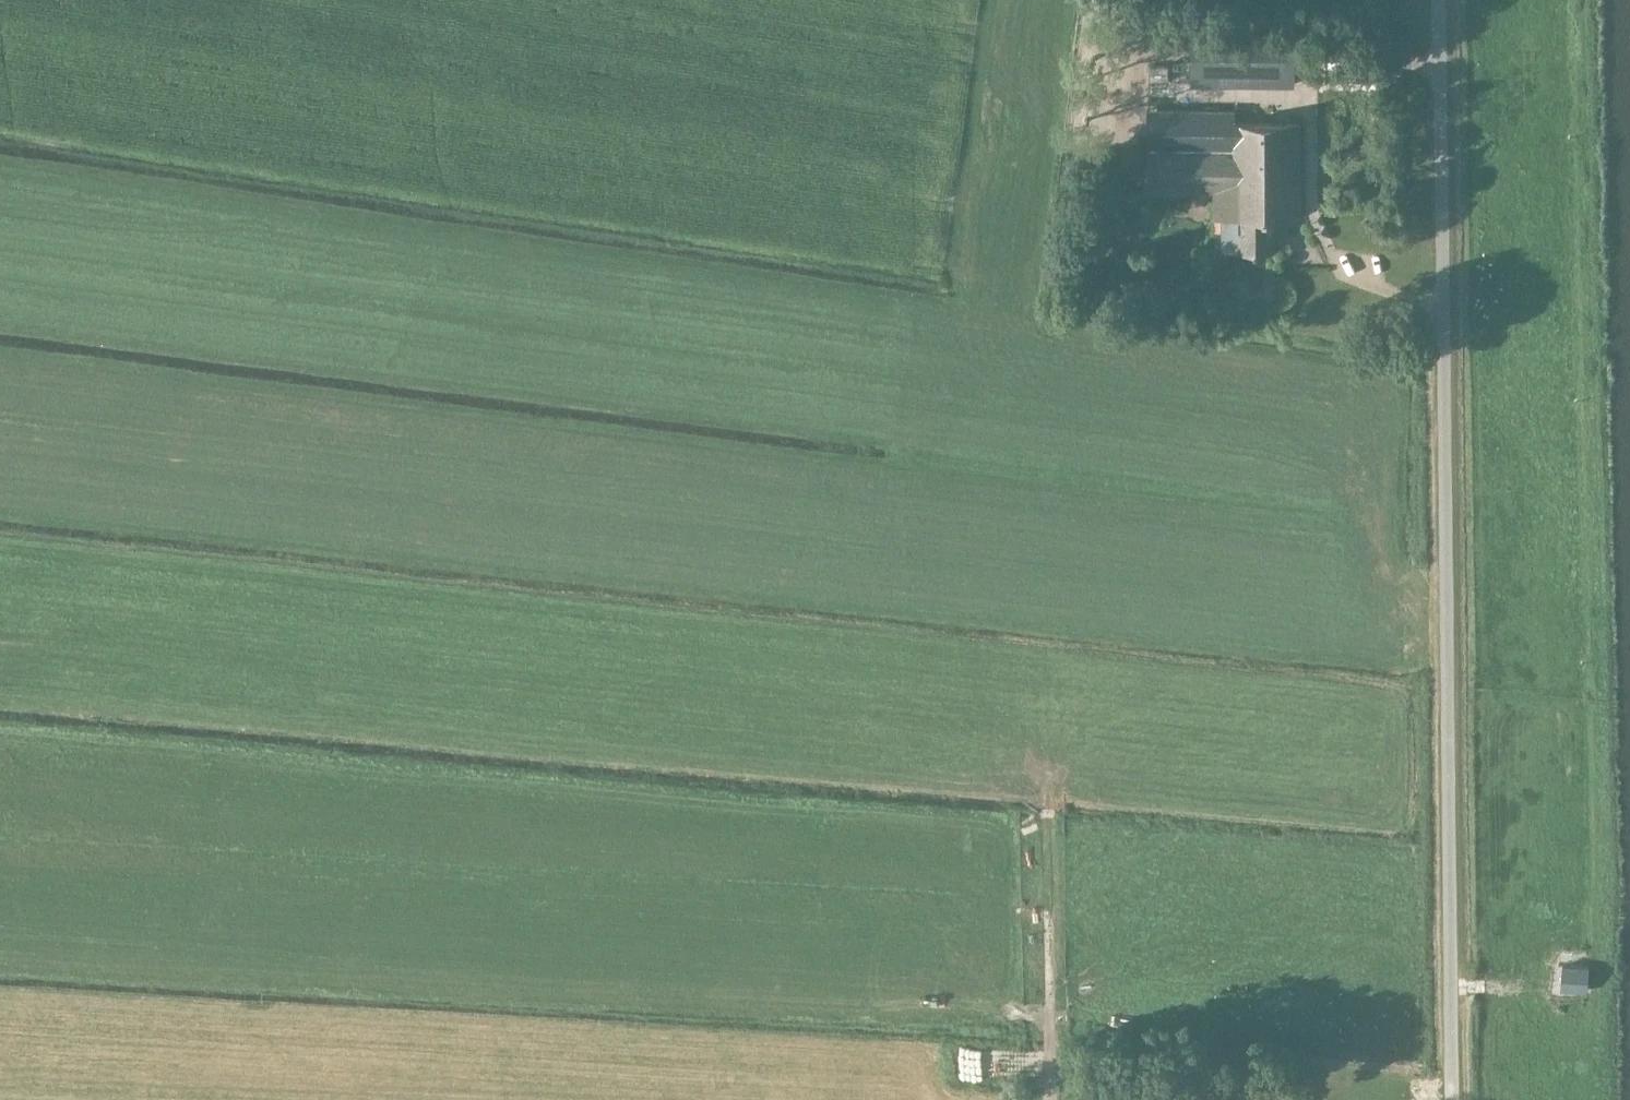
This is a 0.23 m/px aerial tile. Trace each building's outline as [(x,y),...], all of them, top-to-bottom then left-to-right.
[(1174,4),(1151,5),(1152,50),(1176,50),(1174,4)] [(1190,24),(1190,84),(1292,84),(1293,25),(1190,24)] [(1233,123),(1233,111),(1155,112),(1156,191),(1230,190),(1230,218),(1240,218),(1241,252),(1270,252),(1269,218),(1299,218),(1298,122),(1233,123)] [(1587,967),(1561,965),(1560,989),(1586,991),(1587,967)]
